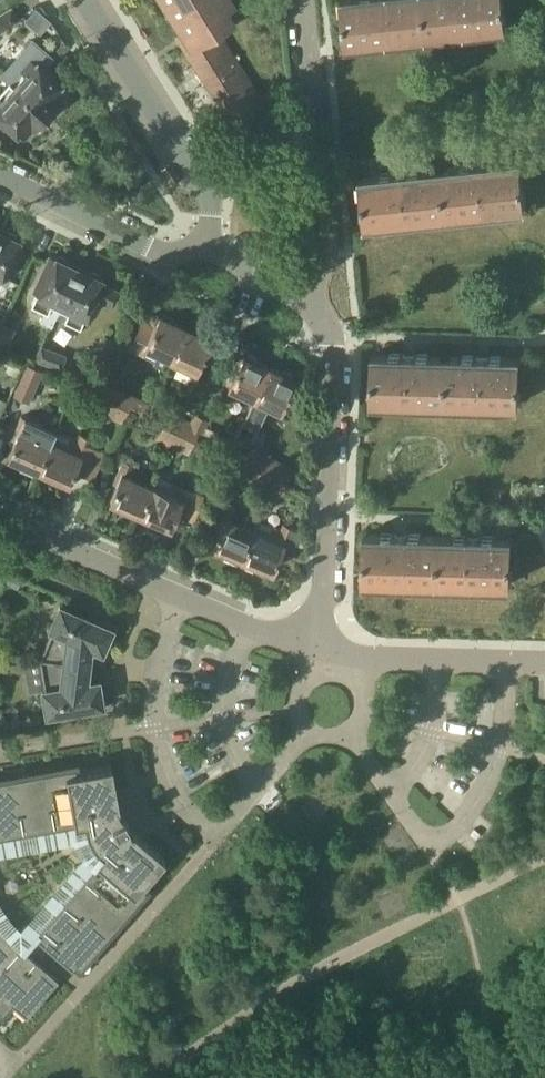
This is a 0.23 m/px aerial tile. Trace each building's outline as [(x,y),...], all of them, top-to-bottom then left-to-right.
[(180,31),(176,33),(233,124),(265,104),(257,91),(249,96),(211,34),(234,20),(227,9),(234,4),(231,0),(161,0),(180,31)] [(424,0),(341,0),(346,43),(428,34),(424,0)] [(504,0),(424,0),(428,34),(507,25),(504,0)] [(18,19),(11,8),(0,14),(0,31),(18,19)] [(20,71),(11,82),(41,107),(48,113),(60,100),(57,98),(66,87),(28,54),(16,67),(20,71)] [(48,113),(41,107),(11,82),(1,94),(0,93),(0,114),(24,135),(33,124),(36,127),(48,113)] [(441,168),(446,214),(526,205),(521,160),(474,165),(441,168)] [(446,214),(441,168),(361,177),(365,222),(446,214)] [(2,276),(4,277),(6,273),(9,272),(12,265),(11,262),(21,240),(19,239),(17,235),(10,232),(6,233),(0,230),(0,281),(2,276)] [(55,315),(56,316),(79,268),(68,263),(67,259),(60,256),(56,257),(53,256),(36,292),(38,293),(33,304),(43,309),(38,320),(50,325),(55,315)] [(85,315),(87,316),(104,280),(101,278),(100,275),(93,271),(89,273),(79,268),(56,316),(80,327),(85,315)] [(167,365),(185,327),(174,322),(174,318),(165,314),(162,316),(159,315),(154,327),(142,321),(129,348),(142,355),(145,348),(157,354),(153,363),(166,369),(168,365),(167,365)] [(0,326),(0,351),(4,353),(15,328),(2,321),(0,326)] [(179,364),(196,372),(211,340),(208,339),(209,334),(200,330),(197,333),(185,327),(167,365),(168,365),(176,369),(179,364)] [(35,360),(38,361),(61,370),(67,355),(41,345),(35,360)] [(232,372),(226,383),(229,384),(228,387),(254,399),(269,367),(258,362),(258,358),(249,353),(246,356),(243,355),(234,373),(232,372)] [(372,354),(371,400),(446,402),(447,356),(372,354)] [(458,356),(447,356),(446,402),(519,404),(520,358),(458,356)] [(29,401),(42,369),(26,362),(13,394),(29,401)] [(254,399),(242,423),(257,430),(268,406),(280,412),(281,409),(284,410),(289,399),(286,398),(295,380),(292,378),(293,374),(284,370),(281,373),(269,367),(254,399)] [(61,390),(72,395),(77,381),(66,377),(61,390)] [(108,382),(95,411),(110,417),(123,389),(108,382)] [(123,389),(110,417),(122,423),(135,394),(123,389)] [(187,435),(194,421),(191,419),(168,410),(162,425),(172,430),(167,442),(181,448),(187,435)] [(194,439),(199,441),(209,420),(197,415),(194,421),(187,435),(194,439)] [(17,434),(8,454),(12,455),(10,462),(19,466),(23,460),(39,467),(55,431),(33,421),(23,417),(15,433),(17,434)] [(157,437),(167,442),(172,430),(162,425),(157,437)] [(55,431),(39,467),(55,474),(53,481),(62,485),(66,479),(69,481),(74,470),(78,472),(83,461),(81,460),(91,438),(80,434),(77,439),(56,430),(56,431),(55,431)] [(194,439),(187,435),(181,448),(189,451),(194,441),(194,439)] [(257,483),(262,470),(257,468),(262,456),(247,449),(236,474),(257,483)] [(257,468),(262,470),(286,481),(291,469),(262,456),(257,468)] [(124,504),(140,512),(152,485),(130,476),(135,466),(122,460),(115,477),(118,479),(110,498),(113,500),(112,506),(121,510),(124,504)] [(280,493),(286,481),(262,470),(257,483),(280,493)] [(152,485),(140,512),(157,519),(155,525),(164,529),(167,523),(171,525),(177,510),(194,517),(203,496),(156,475),(152,485)] [(226,549),(242,556),(253,530),(252,530),(230,520),(235,510),(225,505),(218,521),(220,522),(212,543),(215,544),(213,551),(222,555),(226,549)] [(253,530),(242,556),(258,563),(256,570),(265,573),(269,568),(273,569),(279,554),(283,556),(295,528),(283,522),(280,528),(258,517),(252,530),(253,530)] [(439,582),(440,536),(364,534),(363,580),(439,582)] [(511,583),(512,538),(440,536),(439,582),(511,583)] [(16,587),(21,576),(9,571),(4,582),(16,587)] [(53,628),(40,657),(89,663),(91,645),(102,650),(107,639),(110,641),(117,626),(101,618),(99,622),(60,604),(50,627),(53,628)] [(89,663),(40,657),(41,658),(24,661),(29,692),(43,689),(47,713),(90,706),(90,710),(107,707),(104,689),(101,690),(99,679),(87,681),(89,663)] [(71,965),(73,964),(72,964),(81,954),(85,957),(98,943),(93,939),(102,930),(106,933),(119,919),(114,915),(123,905),(127,909),(140,895),(135,891),(144,881),(165,857),(134,830),(132,832),(127,823),(129,822),(124,813),(122,814),(117,805),(119,805),(112,764),(81,769),(81,770),(67,772),(66,767),(48,770),(49,776),(36,778),(35,772),(16,776),(17,781),(5,783),(3,778),(0,779),(0,837),(73,823),(75,836),(85,852),(94,860),(34,929),(33,929),(32,931),(71,965)] [(26,1013),(58,976),(25,948),(20,944),(0,923),(0,995),(3,992),(14,1002),(26,1013)]
